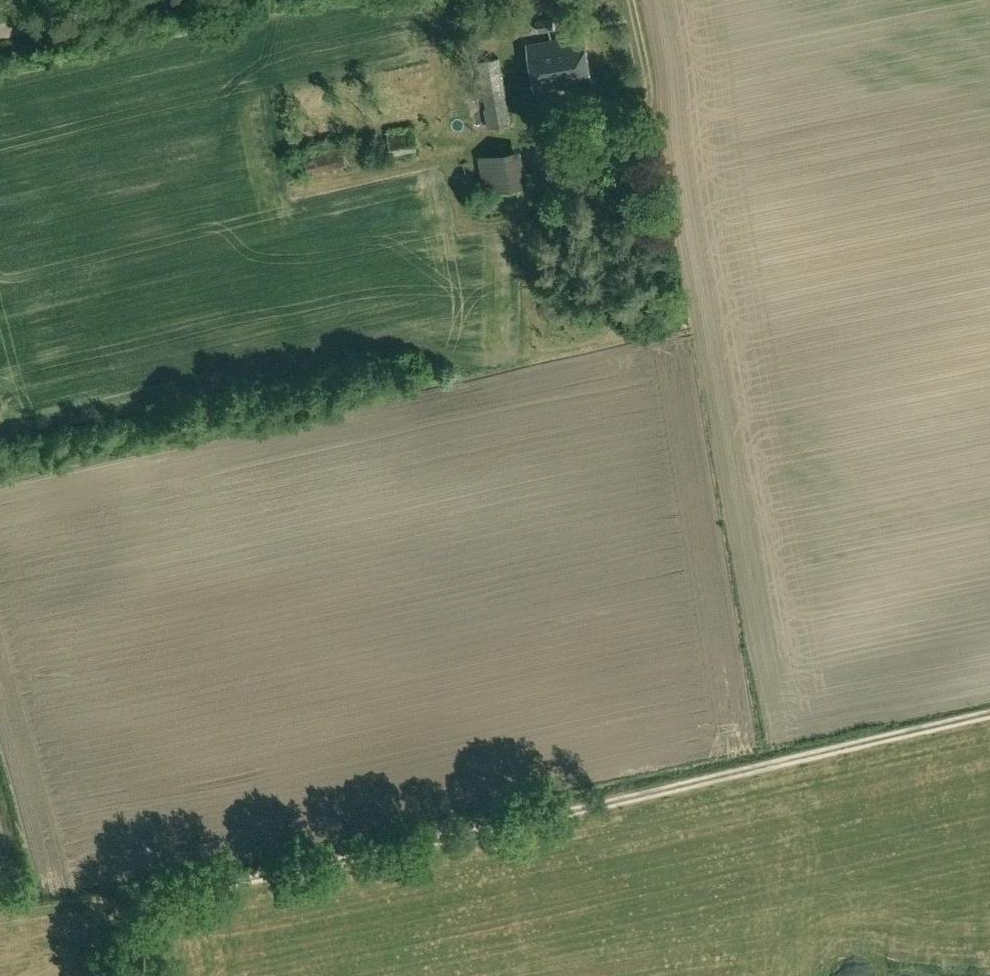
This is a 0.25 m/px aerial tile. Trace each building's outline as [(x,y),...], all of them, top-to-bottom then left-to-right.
[(538,33),(554,30),(553,21),(537,23),(538,33)] [(594,82),(586,36),(529,45),(536,91),(594,82)] [(512,123),(499,57),(475,62),(480,88),(465,91),(471,124),(486,121),(488,128),(512,123)] [(416,134),(389,140),(393,156),(418,151),(416,134)] [(493,180),(529,178),(527,147),(491,150),(493,180)]
